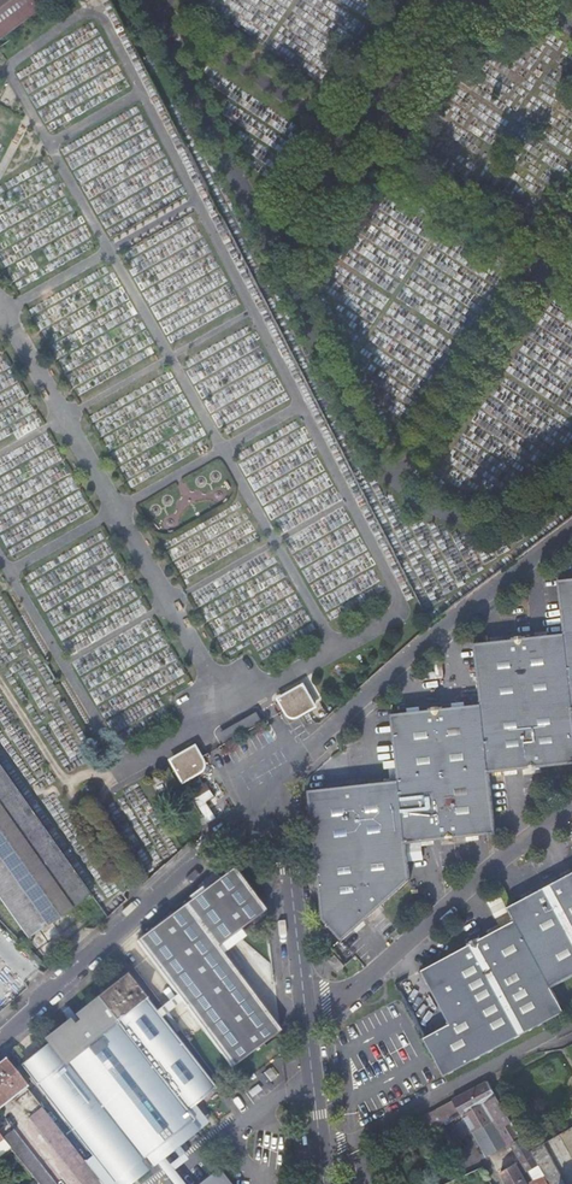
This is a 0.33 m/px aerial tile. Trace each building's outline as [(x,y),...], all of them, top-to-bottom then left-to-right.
[(52,0),(0,0),(0,39),(52,0)] [(307,790),(320,909),(321,918),(342,941),(354,929),(363,921),(371,915),(380,906),(410,879),(406,843),(421,842),(434,840),(442,839),(443,841),(447,841),(447,842),(450,841),(454,841),(454,840),(457,839),(457,838),(466,837),(479,835),(495,834),(489,773),(504,771),(517,770),(526,769),(526,771),(530,770),(530,771),(533,771),(537,770),(537,769),(540,769),(540,767),(571,764),(571,578),(557,580),(563,633),(548,635),(535,636),(526,637),(526,635),(522,636),(522,635),(518,635),(515,636),(515,637),(511,637),(512,639),(502,640),(490,641),(473,643),(480,704),(464,706),(452,707),(443,708),(443,706),(439,707),(439,705),(435,706),(432,706),(432,707),(429,708),(429,709),(419,710),(407,712),(391,714),(398,781),(382,782),(370,784),(360,785),(347,786),(307,790)] [(285,710),(287,713),(288,714),(290,715),(292,716),(294,717),(296,717),(302,714),(315,707),(303,685),(279,698),(285,710)] [(257,711),(218,732),(224,743),(262,722),(257,711)] [(184,779),(202,769),(204,767),(205,766),(205,764),(205,761),(204,760),(202,756),(196,745),(172,758),(184,779)] [(0,766),(0,900),(27,937),(89,893),(0,766)] [(559,875),(561,878),(571,873),(570,869),(559,875)] [(163,1007),(167,1013),(182,1002),(232,1069),(279,1034),(279,1033),(217,948),(265,913),(265,912),(233,870),(145,936),(138,942),(178,996),(163,1007)] [(550,988),(571,976),(571,872),(571,873),(561,878),(552,883),(547,886),(541,889),(532,894),(521,899),(507,907),(515,920),(550,988)] [(519,896),(521,899),(532,894),(530,890),(519,896)] [(444,1076),(563,1012),(550,988),(515,920),(500,928),(489,934),(481,938),(480,936),(477,938),(473,939),(470,941),(471,942),(468,943),(469,945),(421,970),(450,1023),(423,1038),(444,1076)] [(363,921),(354,929),(357,932),(366,924),(363,921)] [(489,934),(500,928),(498,924),(487,930),(489,934)] [(335,956),(328,961),(338,972),(344,966),(335,956)] [(112,1183),(113,1183),(201,1116),(194,1106),(215,1090),(160,1019),(167,1013),(163,1007),(155,1013),(126,975),(96,998),(100,1003),(68,1028),(21,1066),(35,1084),(112,1183)] [(3,1059),(4,1061),(25,1087),(26,1088),(27,1088),(4,1059),(3,1059)] [(7,1101),(9,1099),(25,1087),(4,1061),(0,1064),(0,1106),(7,1101)] [(523,1160),(525,1164),(529,1171),(531,1169),(535,1167),(538,1166),(529,1151),(488,1081),(454,1100),(462,1114),(463,1116),(464,1115),(486,1104),(508,1142),(511,1140),(523,1160)] [(41,1108),(41,1107),(102,1183),(112,1183),(35,1084),(27,1090),(41,1108)] [(444,1123),(462,1114),(454,1100),(438,1108),(437,1109),(441,1118),(444,1123)] [(464,1115),(485,1155),(508,1142),(486,1104),(464,1115)] [(100,1183),(102,1183),(41,1107),(41,1108),(100,1183)] [(81,1183),(100,1183),(41,1108),(29,1117),(81,1183)] [(441,1118),(437,1109),(423,1116),(428,1125),(441,1118)] [(562,1132),(560,1133),(571,1156),(571,1127),(562,1132)] [(10,1149),(38,1183),(55,1183),(12,1131),(2,1139),(10,1149)] [(146,1180),(193,1144),(183,1131),(137,1167),(146,1180)] [(10,1149),(2,1139),(0,1137),(0,1158),(10,1149)] [(543,1143),(529,1151),(538,1166),(544,1177),(548,1183),(565,1183),(543,1143)] [(500,1173),(506,1183),(527,1183),(516,1164),(500,1173)] [(531,1169),(529,1171),(533,1178),(539,1175),(535,1167),(531,1169)] [(217,1172),(201,1183),(227,1183),(217,1172)]
